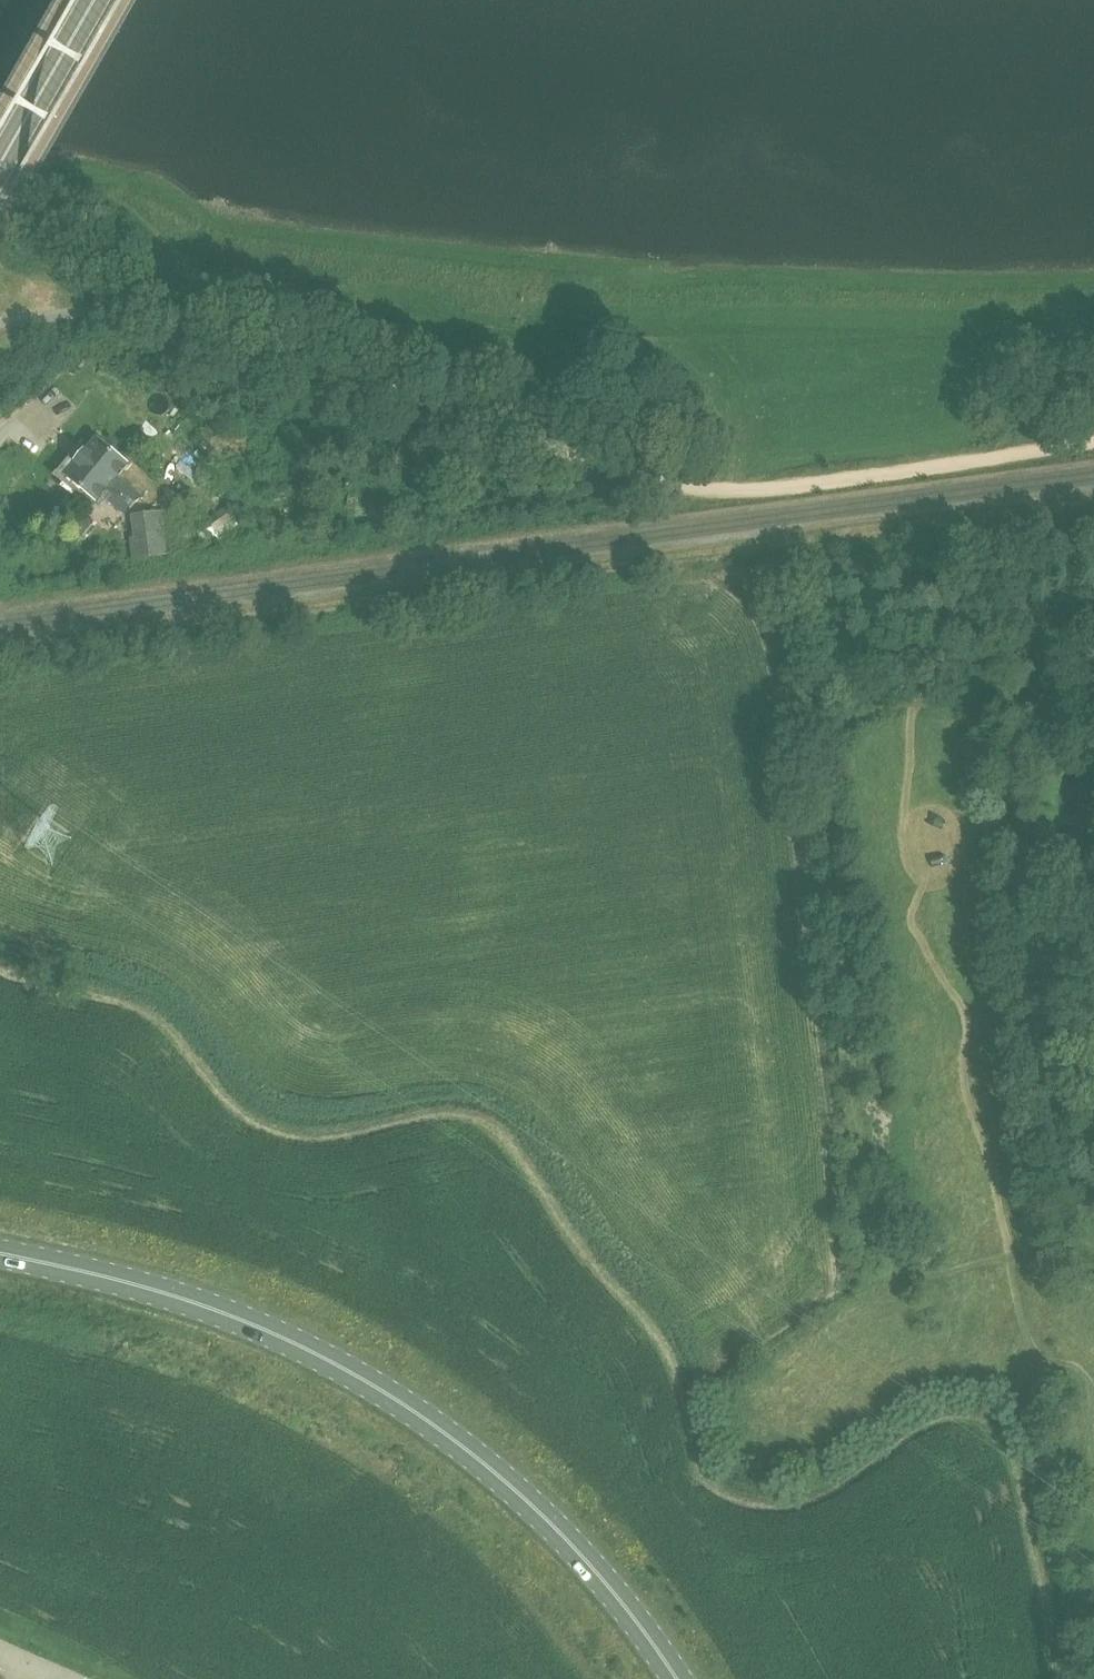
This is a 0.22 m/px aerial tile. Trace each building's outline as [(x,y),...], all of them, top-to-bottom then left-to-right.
[(96,437),(66,474),(68,476),(61,485),(74,495),(81,487),(97,500),(102,495),(120,510),(131,496),(113,481),(128,463),(96,437)] [(167,510),(158,511),(132,514),(135,537),(130,538),(133,559),(173,554),(172,542),(171,539),(167,510)]
